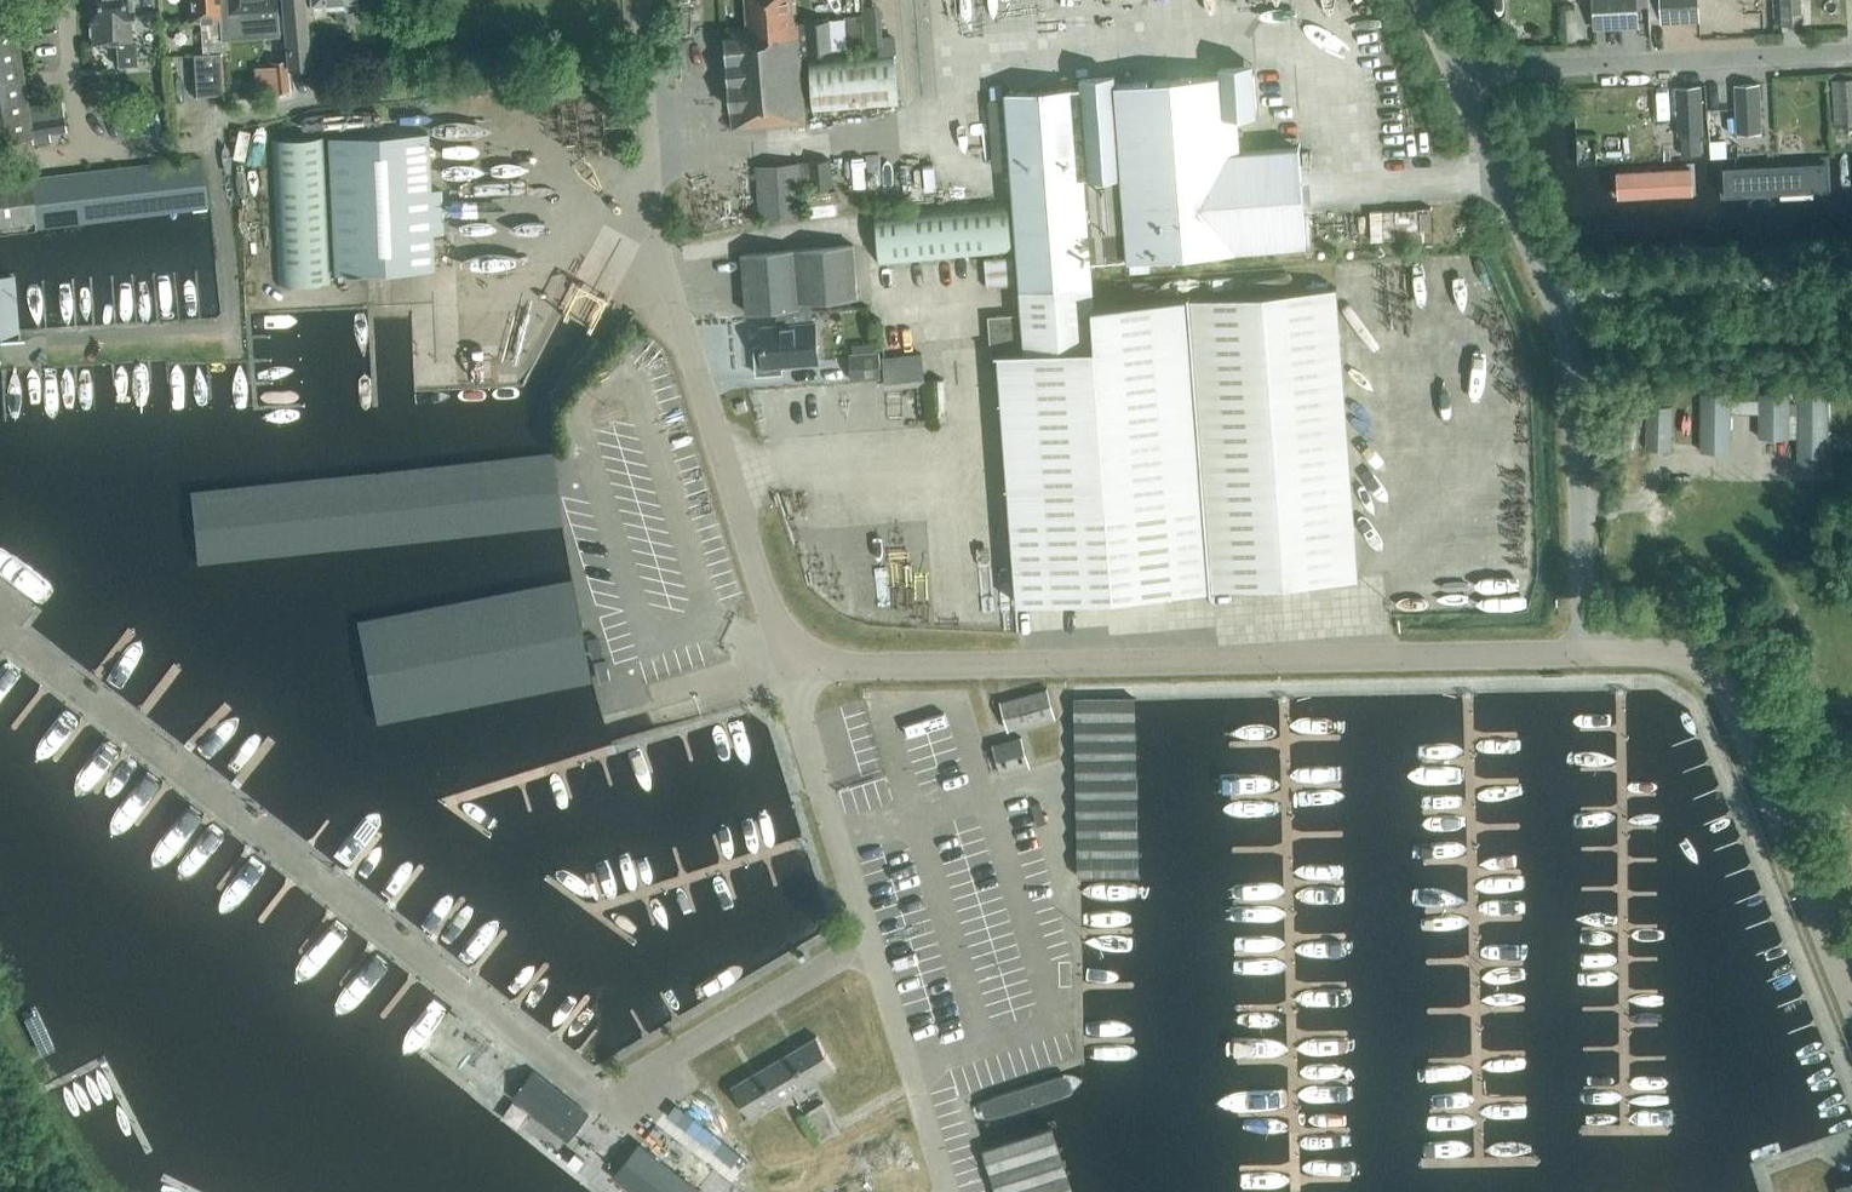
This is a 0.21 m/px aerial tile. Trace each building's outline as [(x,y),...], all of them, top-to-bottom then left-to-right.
[(138,64),(136,38),(133,39),(131,16),(134,16),(133,0),(88,0),(89,19),(92,19),(92,24),(90,27),(91,34),(93,37),(93,43),(117,41),(118,66),(138,64)] [(189,5),(190,14),(192,16),(192,19),(202,19),(205,53),(193,53),(196,94),(226,92),(223,35),(221,17),(220,0),(191,0),(191,2),(189,5)] [(221,17),(223,35),(256,33),(255,16),(278,14),(277,0),(220,0),(221,17)] [(311,64),(305,0),(282,0),(289,67),(311,64)] [(356,17),(354,0),(312,0),(313,2),(336,1),(337,19),(356,17)] [(806,122),(798,22),(794,22),(792,0),(747,0),(749,25),(726,27),(733,128),(806,122)] [(1594,24),(1639,22),(1638,0),(1593,0),(1594,24)] [(1661,20),(1700,18),(1699,0),(1660,0),(1661,20)] [(1782,22),(1802,21),(1801,0),(1781,0),(1782,22)] [(1759,10),(1733,11),(1734,30),(1760,29),(1759,10)] [(863,46),(860,12),(844,14),(844,17),(805,21),(808,51),(863,46)] [(6,138),(33,134),(32,128),(29,107),(28,100),(28,99),(15,20),(0,23),(0,139),(6,138)] [(896,49),(895,35),(877,37),(878,50),(896,49)] [(809,56),(814,112),(901,105),(896,49),(878,50),(809,56)] [(290,89),(287,59),(270,61),(270,66),(273,91),(290,89)] [(1022,312),(989,315),(992,353),(999,353),(1095,346),(1092,303),(1089,260),(1306,244),(1299,145),(1229,150),(1226,114),(1257,112),(1254,72),(1254,61),(1223,63),(1224,74),(1118,82),(1118,73),(1084,76),(1085,86),(1006,92),(1022,312)] [(1832,78),(1834,122),(1851,121),(1851,77),(1832,78)] [(1734,84),(1737,133),(1763,132),(1760,83),(1734,84)] [(1704,135),(1701,84),(1676,85),(1678,136),(1682,136),(1683,153),(1701,152),(1700,135),(1704,135)] [(61,95),(28,100),(29,107),(32,128),(33,134),(34,140),(34,141),(50,138),(49,131),(67,128),(61,95)] [(987,107),(990,164),(1000,164),(998,107),(987,107)] [(232,158),(266,163),(270,131),(236,126),(232,158)] [(433,269),(431,233),(443,233),(441,190),(429,190),(427,133),(329,137),(335,274),(433,269)] [(324,134),(271,136),(278,285),(331,282),(324,134)] [(0,181),(0,222),(35,218),(36,227),(208,207),(203,158),(0,181)] [(805,214),(802,188),(812,187),(833,185),(831,159),(757,165),(761,218),(805,214)] [(1732,190),(1839,184),(1837,160),(1730,166),(1732,190)] [(1625,200),(1708,194),(1707,165),(1625,169),(1625,200)] [(880,264),(1012,255),(1008,201),(877,210),(880,264)] [(742,253),(746,311),(777,309),(800,307),(799,302),(812,301),(858,297),(854,245),(742,253)] [(1016,284),(1014,256),(985,258),(986,286),(1016,284)] [(16,340),(16,330),(13,278),(0,279),(0,341),(16,340)] [(1359,577),(1337,286),(1188,297),(1188,294),(1186,294),(1186,297),(1092,303),(1095,346),(999,353),(1018,602),(1211,588),(1211,591),(1213,590),(1213,588),(1359,577)] [(819,361),(816,322),(813,322),(812,301),(799,302),(800,307),(777,309),(779,325),(762,326),(763,344),(755,345),(757,374),(783,372),(782,364),(819,361)] [(881,378),(878,349),(849,352),(852,381),(881,378)] [(926,383),(923,351),(882,356),(885,388),(926,383)] [(1798,466),(1827,466),(1828,393),(1798,393),(1798,403),(1789,403),(1789,393),(1760,393),(1760,402),(1731,402),(1731,393),(1702,392),(1701,450),(1730,450),(1731,412),(1760,412),(1759,436),(1789,437),(1789,412),(1798,413),(1798,466)] [(1646,448),(1671,449),(1672,405),(1647,405),(1646,448)] [(193,491),(200,562),(560,523),(553,452),(193,491)] [(380,721),(590,680),(570,580),(361,621),(380,721)] [(602,653),(598,635),(587,637),(591,656),(602,653)] [(606,658),(595,660),(599,679),(610,677),(606,658)] [(1009,729),(1055,716),(1047,688),(1001,701),(1009,729)] [(1074,698),(1075,718),(1136,716),(1135,696),(1074,698)] [(1136,736),(1136,716),(1075,718),(1075,738),(1136,736)] [(1001,772),(1029,764),(1021,736),(993,744),(1001,772)] [(1137,756),(1136,736),(1075,738),(1076,757),(1137,756)] [(1137,775),(1137,756),(1076,757),(1076,777),(1137,775)] [(1138,795),(1137,775),(1076,777),(1077,796),(1138,795)] [(1138,814),(1138,795),(1077,796),(1077,816),(1138,814)] [(1139,834),(1138,814),(1077,816),(1078,835),(1139,834)] [(1139,854),(1139,834),(1078,835),(1078,855),(1139,854)] [(1140,874),(1139,854),(1078,855),(1079,875),(1140,874)] [(817,1035),(774,1060),(794,1093),(836,1068),(817,1035)] [(794,1093),(774,1060),(732,1085),(751,1118),(794,1093)] [(569,1138),(588,1113),(534,1071),(514,1096),(569,1138)] [(816,1143),(840,1129),(824,1102),(800,1116),(816,1143)] [(983,1148),(991,1171),(1060,1148),(1053,1125),(983,1148)] [(697,1188),(641,1143),(617,1174),(640,1191),(694,1191),(697,1188)] [(1060,1148),(991,1171),(997,1191),(1004,1191),(1068,1171),(1060,1148)] [(579,1168),(587,1157),(576,1149),(568,1160),(579,1168)] [(1068,1171),(1004,1191),(1075,1191),(1068,1171)] [(1836,1185),(1839,1191),(1851,1191),(1851,1180),(1836,1185)]
